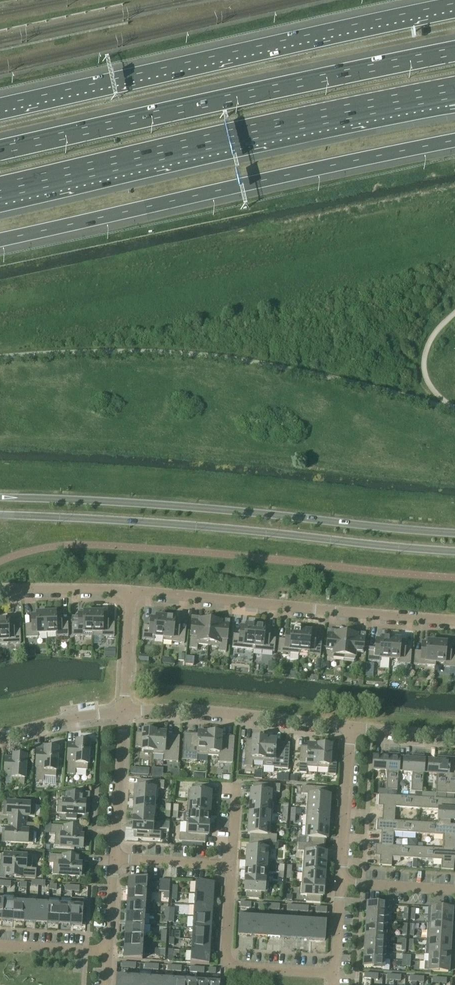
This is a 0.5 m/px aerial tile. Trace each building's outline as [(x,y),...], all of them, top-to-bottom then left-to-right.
[(71,627),(71,636),(84,637),(92,637),(93,637),(93,611),(86,611),(86,612),(83,612),(83,614),(78,614),(78,623),(71,623),(71,627)] [(100,611),(93,611),(93,637),(114,637),(114,624),(108,624),(108,614),(103,614),(103,613),(100,613),(100,611)] [(38,634),(47,634),(47,637),(46,612),(39,612),(39,614),(36,614),(36,615),(31,615),(32,625),(25,625),(26,638),(38,638),(38,634)] [(68,637),(68,627),(68,623),(61,623),(61,614),(55,614),(55,613),(53,613),(53,612),(46,612),(47,637),(47,634),(56,633),(56,637),(68,637)] [(143,626),(142,640),(154,641),(154,637),(163,638),(163,642),(165,616),(158,616),(158,617),(156,617),(156,618),(151,617),(150,627),(143,626)] [(172,617),(165,616),(163,642),(184,644),(186,630),(179,630),(180,620),(175,620),(175,618),(172,618),(172,617)] [(21,644),(20,630),(13,631),(13,621),(8,621),(8,620),(6,620),(6,619),(0,619),(0,645),(21,644)] [(189,649),(197,650),(197,645),(208,646),(210,621),(199,620),(199,621),(192,621),(189,649)] [(218,652),(226,652),(229,624),(221,624),(221,622),(210,621),(208,646),(218,647),(218,652)] [(233,635),(232,648),(253,650),(255,625),(248,624),(248,626),(246,625),(246,627),(241,626),(240,636),(233,635)] [(262,626),(255,625),(253,650),(274,653),(275,639),(269,639),(270,629),(265,628),(265,627),(262,627),(262,626)] [(277,653),(299,655),(301,630),(294,629),(294,630),(291,630),(291,631),(286,631),(285,640),(279,640),(277,653)] [(308,630),(301,630),(299,655),(299,651),(308,652),(307,656),(320,657),(321,644),(315,643),(316,633),(310,633),(311,632),(308,632),(308,630)] [(344,659),(346,634),(335,633),(335,635),(328,634),(326,650),(333,650),(333,658),(344,659)] [(356,653),(363,653),(364,638),(357,637),(357,635),(346,634),(344,659),(355,660),(356,653)] [(380,659),(389,660),(389,663),(391,638),(384,637),(384,639),(381,638),(381,640),(376,639),(375,649),(369,648),(368,662),(380,663),(380,659)] [(391,638),(389,663),(389,660),(398,660),(398,664),(410,665),(411,651),(405,651),(405,641),(400,641),(400,640),(398,640),(398,638),(391,638)] [(435,667),(437,641),(430,641),(430,642),(427,642),(427,643),(422,643),(421,652),(415,652),(414,665),(435,667)] [(435,667),(436,663),(444,664),(444,667),(454,668),(454,655),(451,654),(451,645),(446,645),(446,643),(444,643),(444,642),(437,641),(435,667)] [(105,651),(104,658),(115,658),(115,649),(110,649),(110,651),(105,651)] [(153,755),(154,733),(143,732),(143,734),(136,734),(135,748),(142,748),(142,751),(153,752),(153,755)] [(154,733),(153,755),(164,756),(163,762),(178,763),(180,737),(166,736),(166,734),(154,733)] [(197,756),(208,756),(209,734),(198,733),(198,735),(184,735),(182,761),(197,762),(197,756)] [(209,734),(208,756),(218,757),(218,763),(233,764),(234,738),(220,737),(220,735),(209,734)] [(263,762),(264,740),(253,739),(253,741),(246,741),(244,767),(252,767),(252,761),(263,762)] [(276,743),(276,741),(264,740),(263,762),(263,767),(274,768),(274,769),(288,770),(290,744),(276,743)] [(89,749),(89,743),(77,742),(76,745),(69,744),(67,774),(75,775),(75,770),(87,771),(88,758),(90,758),(90,749),(89,749)] [(317,769),(319,747),(308,746),(307,748),(300,747),(298,773),(306,774),(307,768),(317,769)] [(319,747),(317,769),(328,769),(328,775),(336,776),(337,750),(330,749),(330,747),(319,747)] [(56,777),(57,750),(45,749),(45,751),(37,751),(35,781),(44,782),(44,777),(56,777)] [(373,758),(372,771),(387,772),(386,791),(392,791),(391,795),(395,796),(396,791),(397,791),(398,772),(399,760),(399,755),(388,754),(388,759),(373,758)] [(24,785),(26,757),(13,756),(13,759),(6,758),(4,775),(12,776),(12,784),(24,785)] [(399,760),(398,772),(412,773),(411,792),(415,792),(415,798),(421,798),(422,793),(423,774),(424,761),(424,757),(413,756),(413,761),(399,760)] [(424,761),(423,774),(437,775),(435,794),(436,794),(436,799),(446,800),(446,794),(449,758),(438,758),(438,762),(424,761)] [(446,794),(454,795),(454,759),(449,758),(446,794)] [(136,787),(135,799),(157,800),(158,790),(163,790),(164,782),(161,782),(161,778),(152,778),(151,781),(136,780),(136,787)] [(188,802),(210,803),(210,792),(208,792),(209,785),(195,784),(194,791),(188,791),(188,802)] [(251,802),(273,803),(273,793),(279,793),(280,786),(254,784),(253,791),(251,791),(251,802)] [(306,805),(328,807),(329,796),(327,796),(328,789),(302,787),(301,795),(307,795),(306,805)] [(84,816),(85,803),(83,803),(83,795),(66,794),(66,802),(57,801),(56,814),(67,814),(66,819),(76,820),(76,815),(84,816)] [(421,798),(397,797),(379,796),(378,807),(383,807),(382,821),(394,822),(395,808),(420,809),(421,798)] [(421,798),(420,809),(439,811),(438,824),(450,825),(450,820),(454,821),(454,801),(421,798)] [(157,800),(135,799),(134,809),(153,811),(154,800),(157,800)] [(209,814),(210,803),(188,802),(187,813),(209,814)] [(272,814),(273,803),(251,802),(250,813),(272,814)] [(9,823),(39,825),(26,824),(26,817),(35,818),(36,805),(8,803),(7,816),(9,816),(9,823)] [(328,818),(328,807),(306,805),(306,816),(328,818)] [(152,821),(153,811),(134,809),(133,820),(152,821)] [(208,825),(209,814),(187,813),(190,813),(189,823),(186,823),(186,824),(208,825)] [(271,825),(272,814),(250,813),(249,824),(271,825)] [(327,829),(328,818),(306,816),(305,827),(327,829)] [(152,832),(152,821),(133,820),(133,832),(135,832),(134,839),(160,841),(161,833),(152,832)] [(394,822),(382,821),(377,821),(376,832),(381,832),(380,846),(393,847),(394,833),(418,834),(419,823),(394,822)] [(39,833),(39,825),(9,823),(8,831),(6,830),(5,843),(33,845),(34,833),(39,833)] [(438,824),(419,823),(418,834),(443,836),(442,850),(454,851),(454,844),(454,826),(450,825),(438,824)] [(207,836),(208,825),(186,824),(186,834),(180,834),(179,842),(205,843),(205,836),(207,836)] [(271,835),(271,825),(249,824),(249,835),(251,835),(250,841),(276,843),(277,836),(271,835)] [(82,848),(83,836),(81,836),(81,828),(51,826),(50,834),(55,835),(54,846),(82,848)] [(298,844),(298,845),(324,846),(324,840),(326,840),(327,829),(305,827),(304,838),(298,837),(298,844)] [(276,844),(276,843),(250,841),(250,848),(248,848),(247,859),(269,861),(270,849),(264,849),(264,843),(276,844)] [(323,853),(324,846),(298,845),(297,852),(303,852),(303,863),(325,864),(325,853),(323,853)] [(417,848),(393,847),(380,846),(375,845),(375,857),(380,857),(379,866),(391,867),(392,858),(417,859),(417,848)] [(442,850),(417,848),(417,859),(441,861),(441,870),(453,871),(454,862),(454,851),(442,850)] [(80,877),(81,865),(79,865),(79,857),(49,855),(48,864),(53,864),(52,876),(80,877)] [(36,878),(36,870),(31,869),(32,858),(4,856),(3,868),(6,868),(5,876),(36,878)] [(268,871),(269,861),(247,859),(246,870),(268,871)] [(324,875),(325,864),(303,863),(302,873),(324,875)] [(268,882),(268,871),(246,870),(246,881),(268,882)] [(323,886),(324,875),(302,873),(301,884),(323,886)] [(146,891),(147,879),(128,878),(128,890),(151,892),(151,891),(146,891)] [(267,893),(268,882),(246,881),(245,892),(247,892),(246,899),(261,900),(261,893),(267,893)] [(169,893),(170,882),(161,882),(160,892),(164,893),(169,893)] [(213,896),(214,884),(195,882),(195,894),(213,896)] [(323,897),(323,886),(301,884),(301,896),(306,896),(306,903),(320,904),(321,897),(323,897)] [(151,903),(151,892),(128,890),(127,902),(151,903)] [(213,907),(213,896),(195,894),(194,906),(213,907)] [(13,921),(14,898),(14,902),(3,902),(1,921),(13,921)] [(24,922),(26,898),(14,898),(13,921),(24,922)] [(36,923),(37,904),(26,903),(26,898),(24,922),(36,923)] [(151,904),(151,903),(127,902),(126,913),(145,914),(146,903),(151,904)] [(47,924),(48,905),(37,904),(36,923),(47,924)] [(367,912),(386,913),(387,905),(368,904),(367,912)] [(58,924),(60,905),(48,905),(47,924),(58,924)] [(70,925),(71,906),(60,905),(58,924),(70,925)] [(71,906),(70,925),(82,926),(83,907),(71,906)] [(212,918),(213,907),(194,906),(193,917),(212,918)] [(428,916),(451,918),(452,909),(433,908),(432,916),(428,916)] [(386,921),(386,913),(367,912),(367,920),(390,921),(386,921)] [(144,926),(145,914),(126,913),(125,924),(144,926)] [(253,936),(254,915),(239,914),(238,935),(253,936)] [(267,937),(268,916),(254,915),(253,936),(267,937)] [(281,938),(283,917),(268,916),(267,937),(281,938)] [(451,925),(451,918),(428,916),(427,924),(451,925)] [(211,930),(212,918),(193,917),(192,929),(211,930)] [(296,939),(297,918),(283,917),(281,938),(296,939)] [(310,940),(311,919),(297,918),(296,939),(310,940)] [(311,919),(310,940),(325,941),(326,920),(311,919)] [(390,929),(390,921),(367,920),(366,928),(390,929)] [(144,937),(144,926),(125,924),(125,936),(144,937)] [(450,933),(451,925),(427,924),(427,932),(450,933)] [(366,928),(366,936),(389,937),(390,930),(390,929),(366,928)] [(210,941),(211,930),(192,929),(192,940),(210,941)] [(450,941),(450,933),(427,932),(426,939),(450,941)] [(143,948),(144,937),(125,936),(124,947),(143,948)] [(389,945),(389,937),(366,936),(365,943),(389,945)] [(449,949),(450,941),(426,939),(426,947),(449,949)] [(210,953),(210,941),(192,940),(191,951),(210,953)] [(389,945),(365,943),(365,951),(388,953),(388,952),(384,952),(384,945),(389,945)] [(142,960),(143,948),(124,947),(123,959),(142,960)] [(449,949),(426,947),(425,955),(449,957),(449,949)] [(209,965),(210,953),(191,951),(190,963),(209,965)] [(388,960),(388,953),(365,951),(364,959),(388,960)] [(425,963),(448,964),(449,957),(425,955),(430,956),(429,963),(425,962),(425,963)] [(388,961),(388,960),(364,959),(364,967),(383,968),(383,960),(388,961)] [(448,973),(448,964),(425,963),(424,971),(448,973)] [(128,978),(116,977),(115,984),(127,984),(128,978)]
